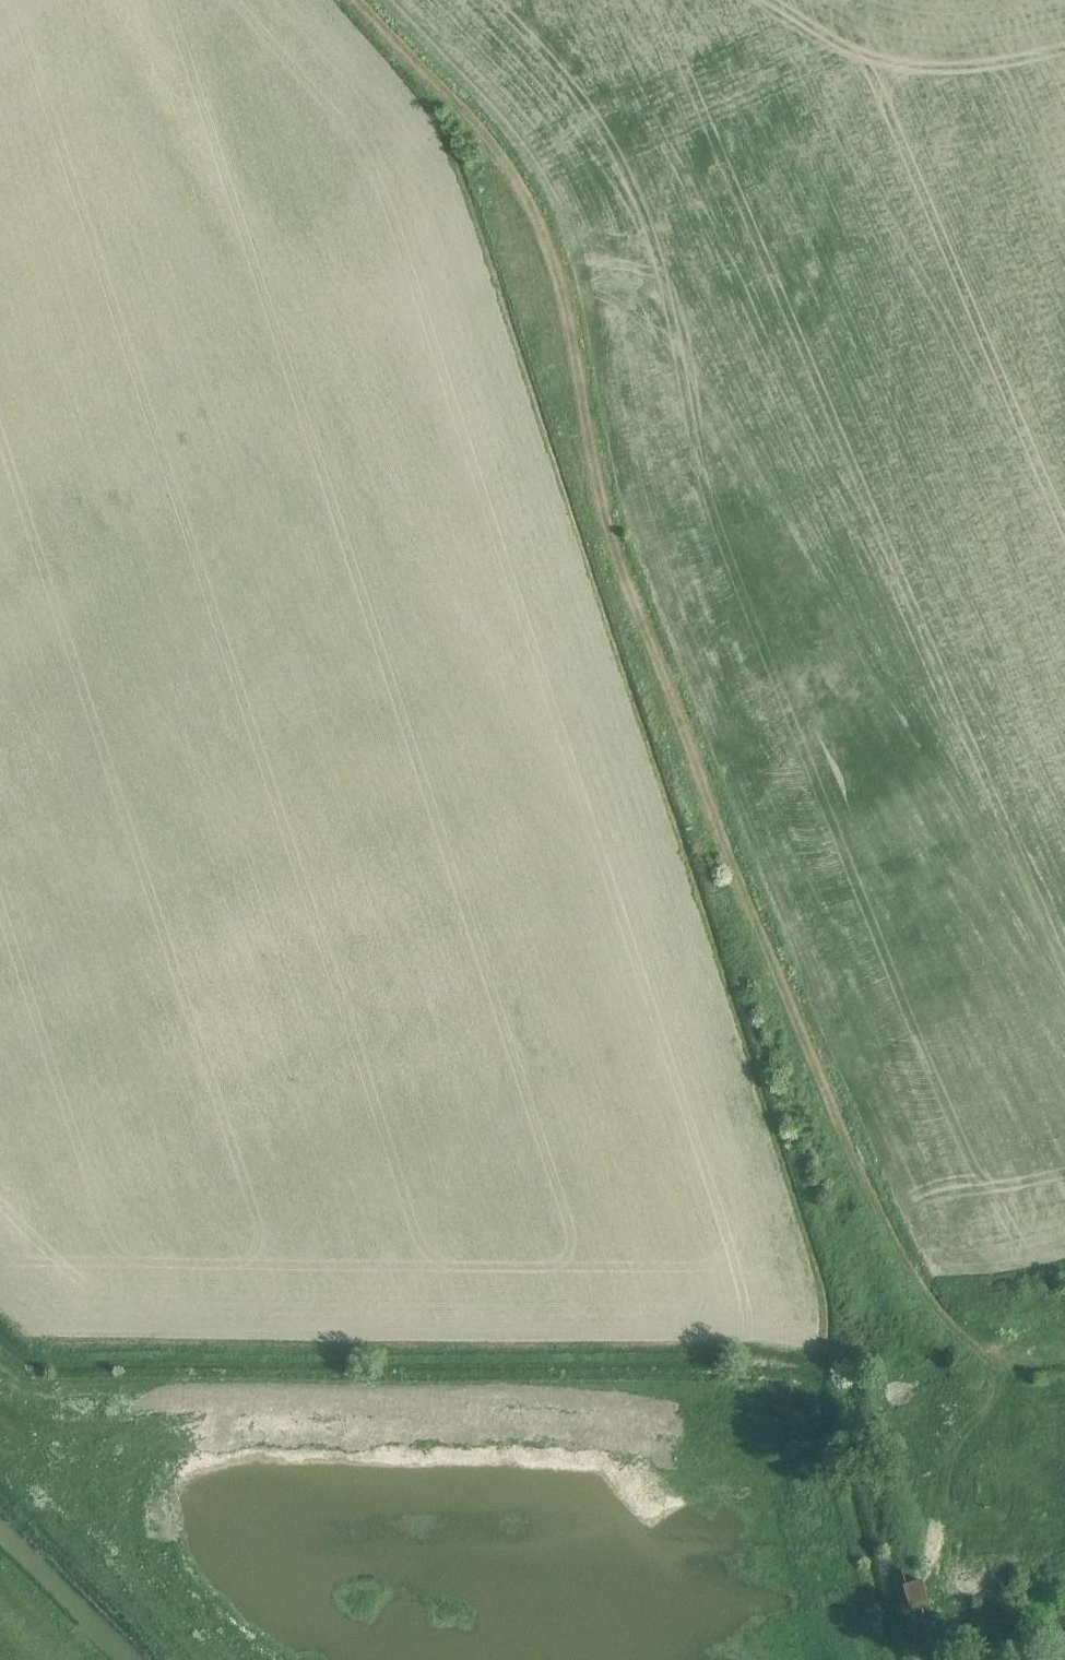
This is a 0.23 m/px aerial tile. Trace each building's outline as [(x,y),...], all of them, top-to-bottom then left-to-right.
[(922,1578),(903,1583),(911,1612),(930,1607),(922,1578)]
